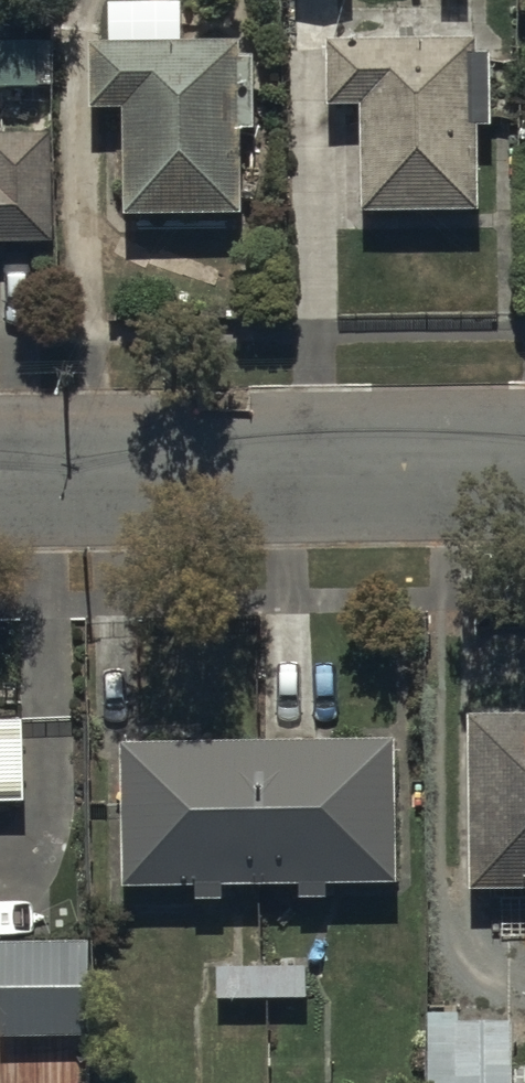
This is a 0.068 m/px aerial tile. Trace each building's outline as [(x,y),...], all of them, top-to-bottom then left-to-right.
[(123,107),(125,217),(244,215),(243,130),(256,130),(255,54),(240,55),(240,44),(162,45),(162,0),(114,0),(114,43),(91,43),(92,107),(123,107)] [(481,210),(479,126),(493,125),(491,55),(476,56),(475,36),(330,39),(331,105),(360,105),(362,213),(481,210)] [(0,42),(0,89),(39,88),(38,42),(0,42)] [(51,134),(0,134),(0,247),(53,246),(51,134)] [(472,721),(474,889),(481,889),(481,901),(501,901),(501,940),(524,940),(524,720),(472,721)] [(24,804),(23,721),(0,722),(0,804),(24,804)] [(400,882),(398,741),(122,743),(123,889),(193,888),(193,900),(224,900),(223,884),(298,883),(298,899),(328,898),(328,882),(400,882)] [(23,932),(22,903),(0,903),(0,932),(23,932)] [(0,942),(0,1082),(91,1082),(88,940),(0,942)] [(308,967),(216,966),(215,1000),(230,1000),(230,1012),(248,1012),(248,998),(308,999),(308,967)] [(427,1013),(429,1082),(513,1082),(512,1022),(458,1022),(458,1013),(427,1013)]
